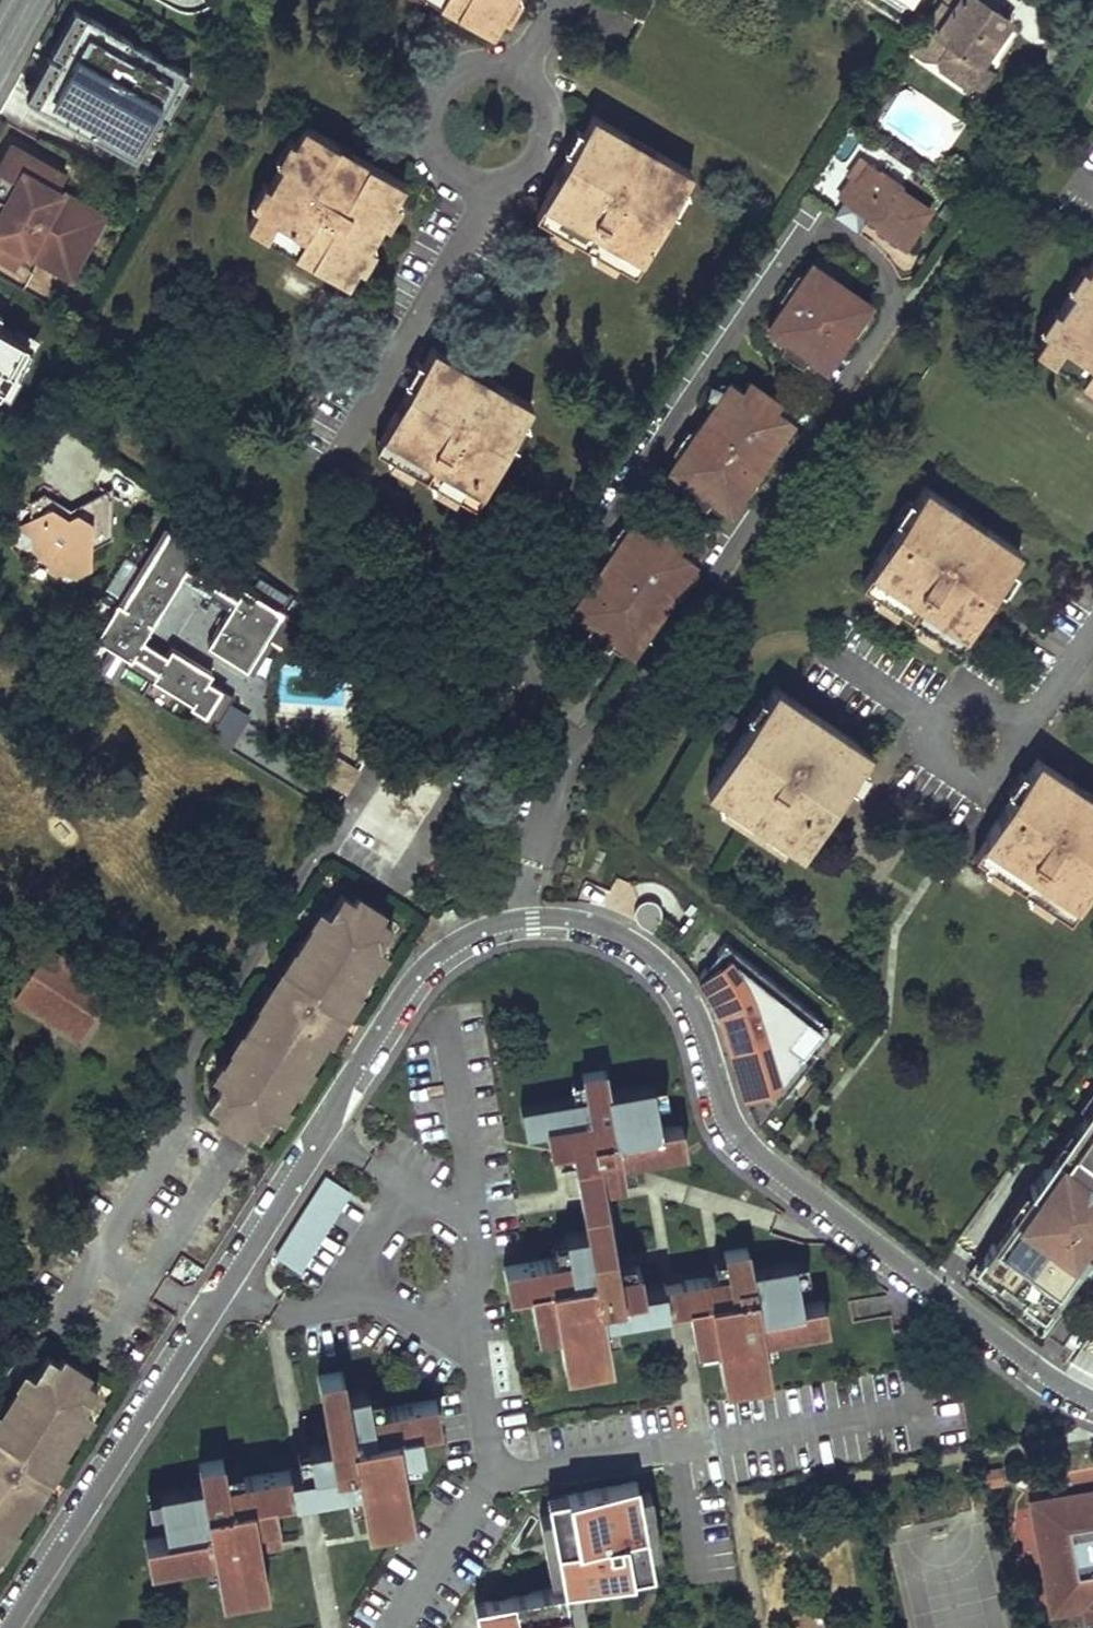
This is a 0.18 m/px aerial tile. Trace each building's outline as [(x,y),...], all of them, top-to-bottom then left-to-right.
[(486,24),(500,0),(442,0),(486,24)] [(901,8),(907,0),(888,0),(901,8)] [(928,20),(940,28),(937,32),(949,41),(938,57),(940,68),(972,90),(980,89),(993,71),(980,62),(1009,20),(996,11),(1003,1),(1002,0),(942,0),(928,20)] [(182,67),(73,7),(50,48),(61,54),(58,60),(47,54),(25,94),(135,154),(137,150),(146,134),(143,133),(168,87),(171,88),(180,72),(182,67)] [(189,77),(180,72),(171,88),(168,87),(143,133),(146,134),(137,150),(146,155),(189,77)] [(589,115),(533,212),(629,267),(685,170),(589,115)] [(300,121),(244,218),(340,273),(396,176),(300,121)] [(9,143),(0,159),(0,254),(16,263),(23,250),(69,276),(104,213),(58,188),(66,174),(9,143)] [(899,181),(867,160),(856,176),(849,172),(835,193),(873,217),(871,221),(904,243),(929,205),(897,184),(899,181)] [(1030,340),(1092,383),(1092,247),(1030,340)] [(875,305),(809,261),(793,285),(786,280),(777,294),(783,298),(765,324),(782,335),(775,345),(798,361),(804,351),(825,365),(848,329),(856,334),(875,305)] [(12,329),(0,322),(0,388),(9,392),(41,333),(16,320),(12,329)] [(427,341),(371,439),(467,494),(523,396),(427,341)] [(777,400),(733,370),(666,467),(684,479),(678,487),(701,503),(707,495),(726,507),(788,416),(773,405),(777,400)] [(1018,552),(920,487),(857,583),(955,647),(1018,552)] [(37,495),(23,504),(26,516),(15,521),(15,539),(46,556),(46,568),(64,578),(87,565),(87,544),(103,535),(104,503),(86,493),(63,507),(37,495)] [(680,541),(635,511),(570,607),(588,619),(582,629),(605,644),(612,635),(630,647),(691,557),(676,547),(680,541)] [(191,705),(218,721),(234,694),(210,679),(214,672),(173,647),(168,654),(144,639),(182,578),(230,608),(208,644),(248,669),(285,610),(247,587),(249,583),(198,552),(201,547),(166,526),(97,638),(129,658),(125,665),(152,681),(154,677),(193,701),(191,705)] [(868,753),(773,689),(705,791),(801,854),(868,753)] [(361,772),(336,756),(321,780),(346,796),(361,772)] [(1038,760),(975,853),(1072,919),(1092,888),(1092,797),(1038,760)] [(347,901),(337,894),(316,926),(310,922),(292,951),(298,954),(262,1010),(256,1006),(239,1033),(245,1037),(205,1100),(216,1107),(211,1114),(238,1132),(243,1125),(255,1132),(324,1024),(316,1018),(324,1006),(332,1011),(386,926),(374,918),(379,910),(352,893),(347,901)] [(642,926),(652,932),(660,920),(661,916),(661,912),(659,908),(657,905),(654,902),(649,900),(646,900),(641,901),(639,902),(637,905),(650,913),(642,926)] [(635,922),(642,926),(650,913),(637,905),(634,908),(633,912),(633,916),(633,919),(635,922)] [(831,1025),(718,936),(691,969),(717,1016),(729,1043),(735,1058),(741,1075),(743,1087),(746,1098),(750,1109),(756,1118),(831,1025)] [(65,957),(46,945),(14,993),(77,1035),(109,986),(72,962),(75,957),(68,953),(65,957)] [(593,1314),(663,1303),(658,1274),(638,1277),(635,1257),(616,1260),(603,1174),(625,1170),(621,1149),(687,1139),(684,1117),(660,1120),(654,1076),(612,1083),(608,1062),(588,1065),(591,1087),(525,1097),(528,1121),(548,1118),(551,1140),(570,1137),(583,1223),(562,1227),(565,1249),(500,1258),(504,1285),(524,1282),(529,1318),(550,1315),(558,1368),(578,1365),(576,1356),(599,1353),(593,1314)] [(979,1255),(1002,1271),(1005,1267),(1027,1283),(1024,1288),(1047,1304),(1065,1279),(1061,1277),(1081,1250),(1083,1251),(1085,1250),(1087,1249),(1092,1240),(1092,1099),(1035,1179),(1038,1181),(1001,1232),(997,1230),(979,1255)] [(325,1173),(275,1254),(300,1270),(350,1188),(325,1173)] [(723,1265),(658,1274),(663,1303),(684,1300),(689,1335),(713,1331),(720,1378),(760,1372),(753,1325),(814,1315),(811,1296),(790,1299),(784,1256),(743,1262),(740,1240),(720,1243),(723,1265)] [(43,1356),(22,1388),(17,1384),(0,1410),(0,1414),(3,1416),(0,1421),(0,1540),(26,1500),(23,1498),(30,1487),(21,1481),(29,1468),(41,1475),(75,1422),(72,1420),(93,1387),(81,1380),(85,1373),(58,1356),(54,1363),(43,1356)] [(313,1470),(317,1492),(360,1484),(368,1526),(412,1518),(401,1454),(425,1449),(421,1429),(442,1426),(438,1401),(373,1413),(369,1393),(346,1397),(342,1376),(319,1380),(331,1442),(309,1446),(313,1470)] [(317,1492),(313,1470),(226,1485),(222,1466),(201,1470),(205,1490),(160,1498),(168,1540),(148,1544),(152,1564),(216,1553),(224,1595),(269,1587),(262,1545),(282,1542),(275,1500),(317,1492)] [(564,1588),(486,1604),(490,1624),(479,1626),(480,1627),(572,1627),(572,1625),(570,1614),(586,1611),(579,1576),(652,1561),(651,1553),(639,1494),(636,1480),(567,1494),(569,1505),(549,1509),(550,1515),(562,1577),(564,1588)] [(1028,1496),(1046,1612),(1079,1607),(1080,1618),(1092,1616),(1092,1486),(1028,1496)] [(650,1491),(639,1494),(651,1553),(662,1551),(650,1491)] [(549,1509),(569,1505),(567,1494),(547,1498),(549,1509)] [(562,1577),(550,1515),(539,1517),(551,1579),(562,1577)] [(479,1626),(490,1624),(486,1604),(475,1606),(479,1626)] [(588,1622),(586,1611),(570,1614),(572,1625),(588,1622)]
